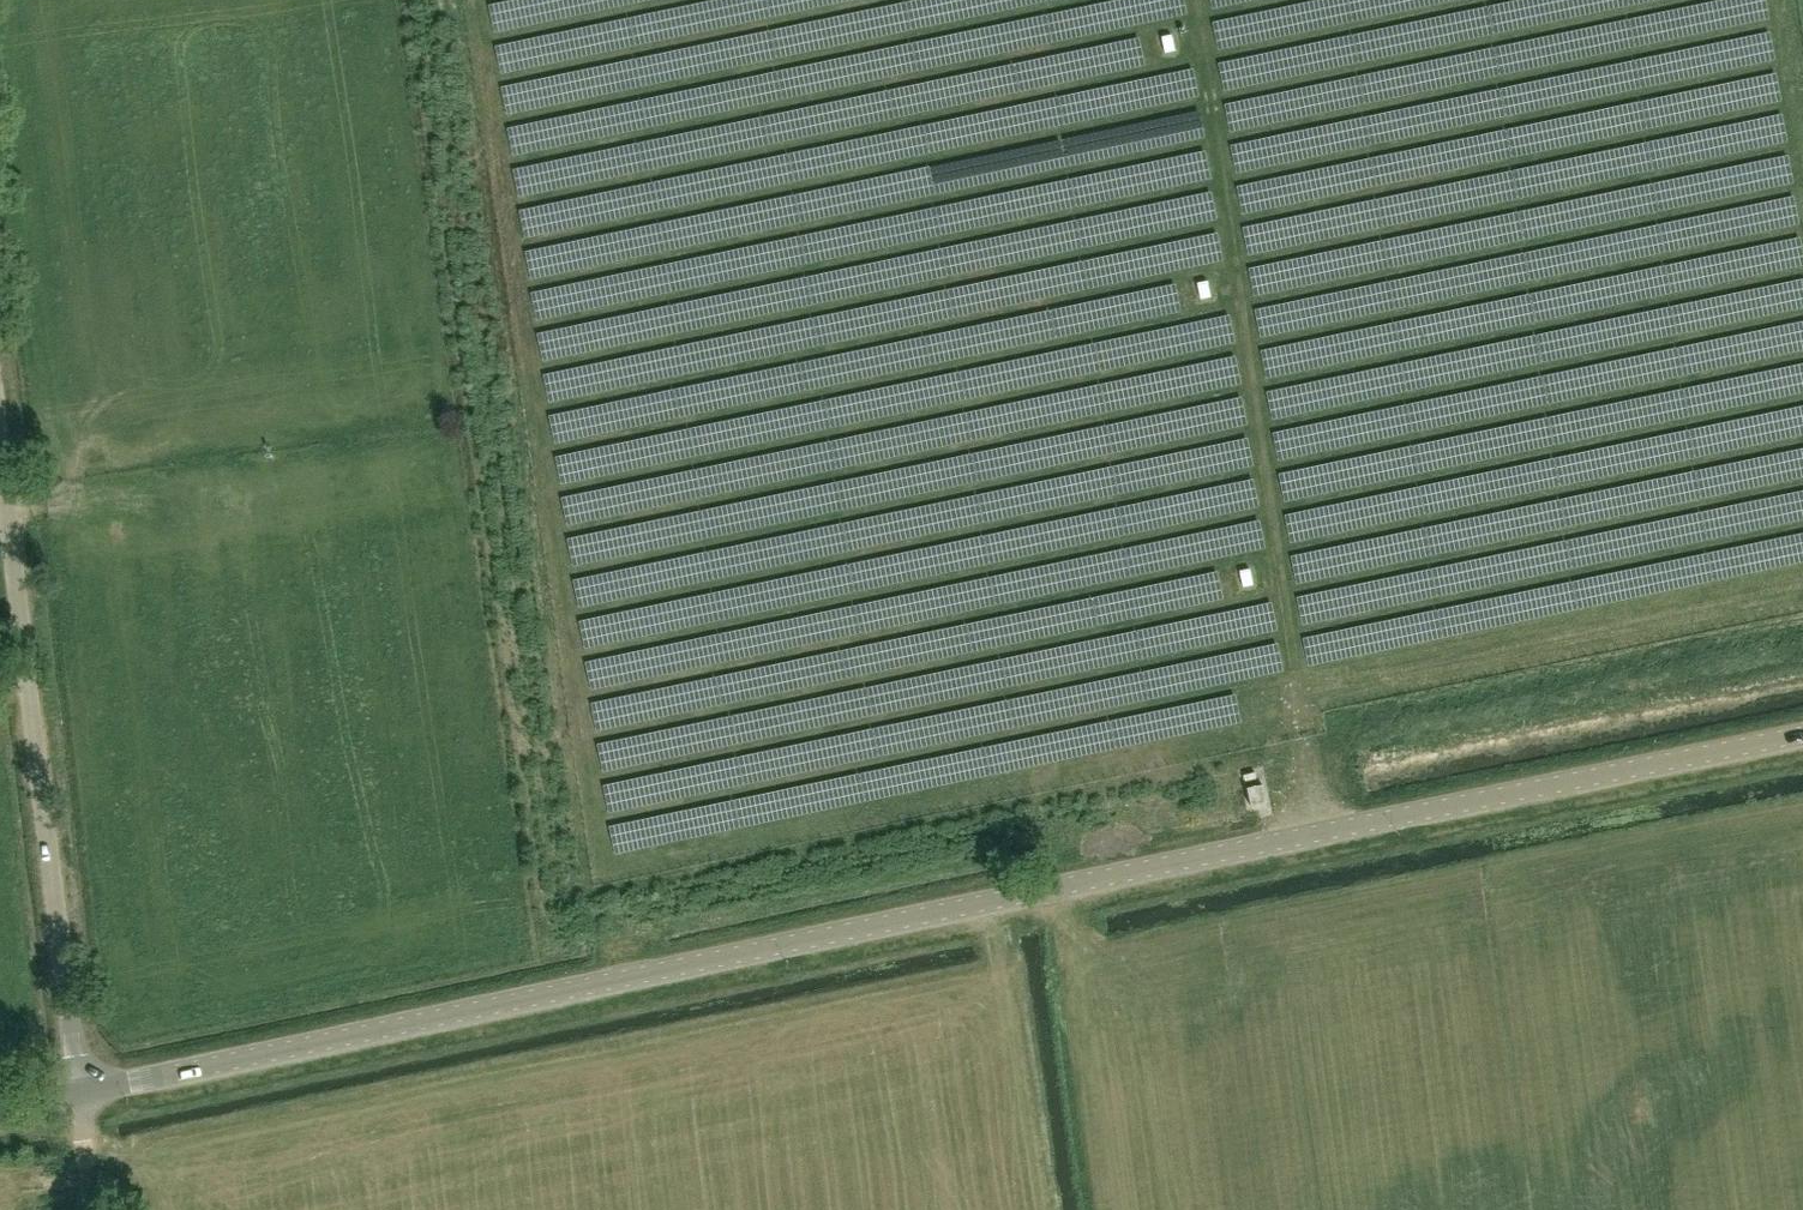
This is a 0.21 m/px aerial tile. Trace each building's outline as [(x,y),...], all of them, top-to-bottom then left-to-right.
[(1263,784),(1247,787),(1251,806),(1266,802),(1263,784)]
